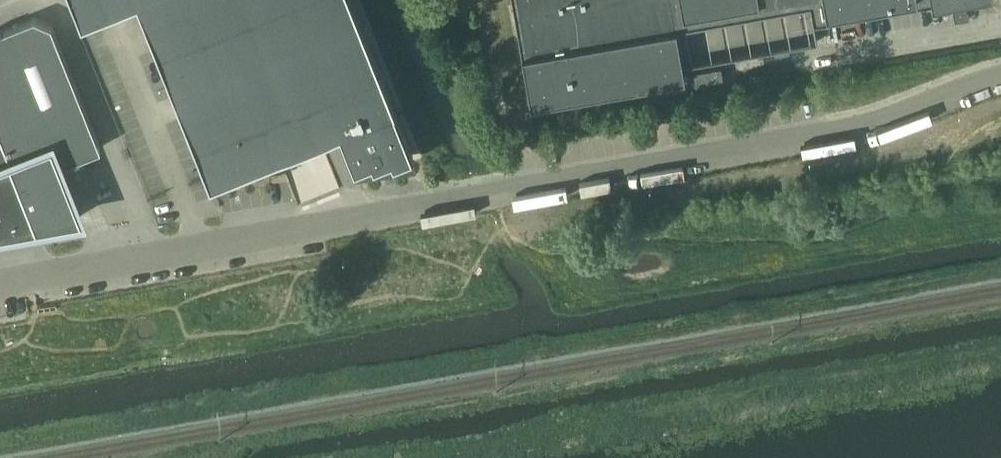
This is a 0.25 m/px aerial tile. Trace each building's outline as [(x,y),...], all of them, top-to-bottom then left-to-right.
[(81,18),(81,19),(129,0),(74,0),(81,18)] [(208,175),(210,179),(278,152),(279,152),(319,136),(320,135),(339,128),(355,166),(415,158),(413,153),(397,112),(353,0),(138,0),(208,175)] [(531,105),(685,77),(683,64),(818,41),(814,23),(829,20),(829,21),(830,21),(830,20),(848,17),(848,18),(849,18),(849,16),(868,13),(868,14),(869,14),(869,13),(888,10),(888,11),(889,11),(889,9),(907,6),(908,7),(909,7),(908,6),(927,3),(927,4),(952,0),(512,0),(531,105)] [(955,14),(969,11),(968,4),(974,3),(974,0),(952,0),(955,14)] [(0,29),(0,133),(36,223),(81,215),(60,163),(101,147),(51,23),(34,16),(0,29)] [(721,65),(690,70),(692,82),(724,77),(721,65)] [(36,223),(0,133),(0,230),(36,223)]
